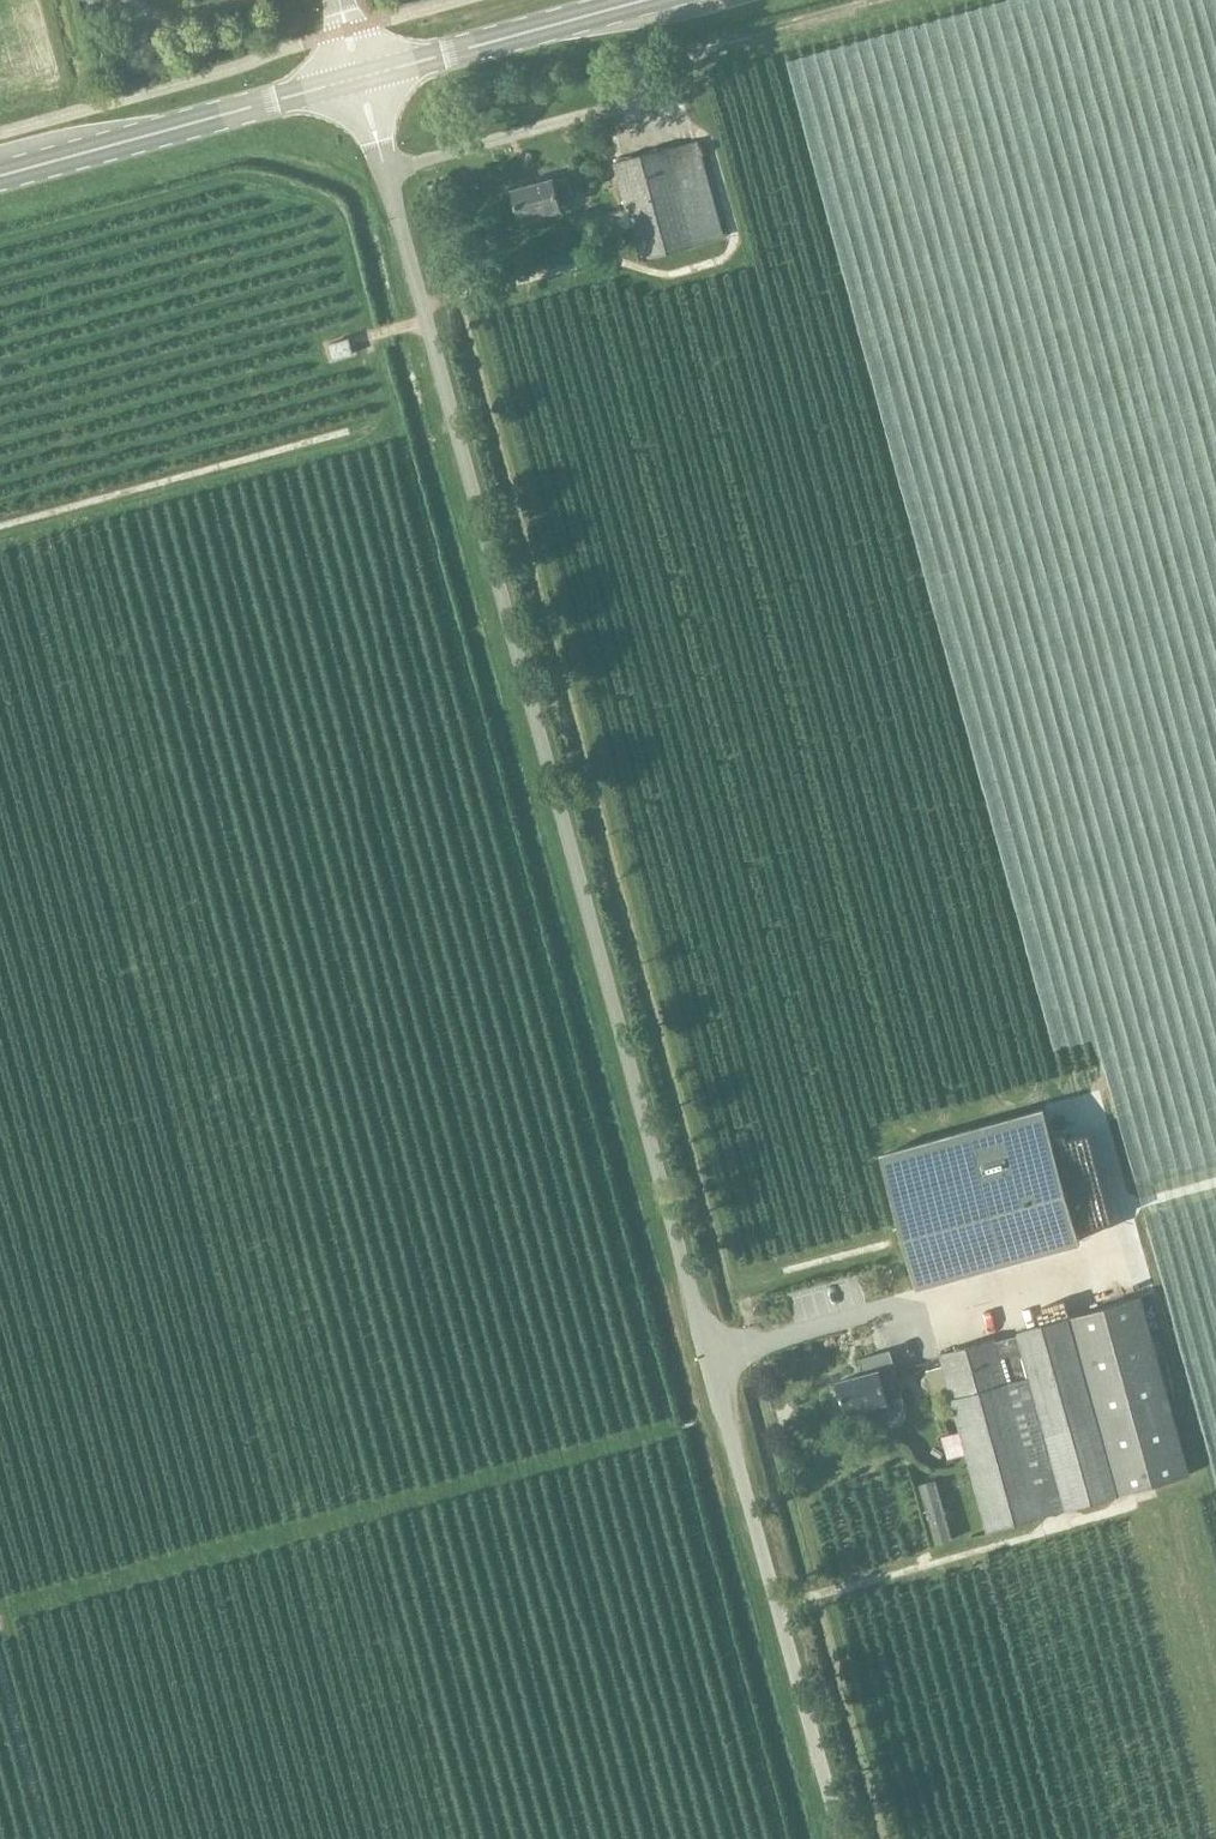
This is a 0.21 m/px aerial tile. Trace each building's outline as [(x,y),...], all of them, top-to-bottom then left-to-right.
[(641,260),(695,245),(722,237),(696,141),(669,148),(668,147),(614,162),(628,213),(623,214),(620,219),(622,225),(626,227),(632,226),(641,260)] [(559,201),(573,197),(568,178),(554,180),(553,178),(511,190),(519,220),(561,209),(559,201)] [(331,359),(350,354),(346,339),(327,345),(331,359)] [(883,1154),(918,1285),(1081,1242),(1046,1111),(883,1154)] [(1117,1495),(1117,1496),(1190,1476),(1141,1298),(1068,1318),(1018,1332),(1019,1335),(995,1341),(994,1339),(940,1353),(988,1529),(1117,1494),(1117,1495)] [(895,1372),(895,1371),(889,1351),(859,1359),(864,1375),(837,1383),(846,1413),(864,1408),(867,1420),(876,1425),(886,1422),(891,1413),(906,1409),(895,1372)] [(941,1450),(960,1448),(958,1427),(939,1429),(941,1450)]
